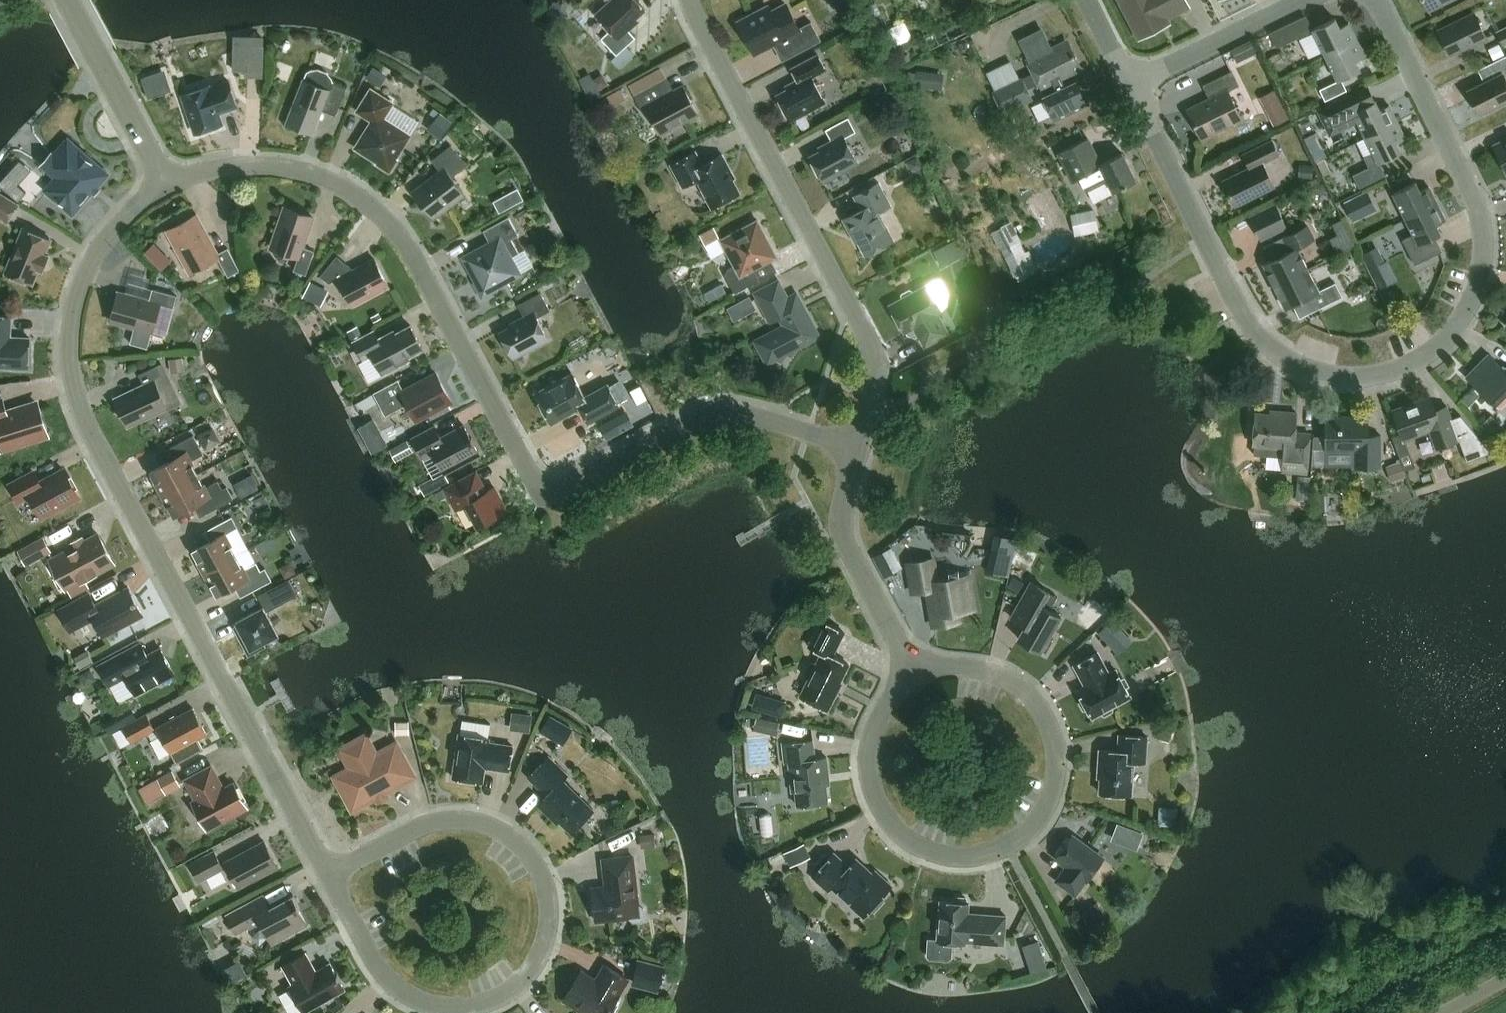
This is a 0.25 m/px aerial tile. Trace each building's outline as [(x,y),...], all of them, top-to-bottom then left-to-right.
[(599,16),(611,29),(602,37),(617,54),(636,36),(627,26),(646,9),(638,0),(616,0),(599,16)] [(1165,16),(1186,5),(1184,0),(1122,0),(1140,34),(1167,20),(1165,16)] [(1429,10),(1449,0),(1424,0),(1429,10)] [(793,54),(802,50),(822,39),(812,21),(799,27),(787,4),(772,12),(769,6),(739,22),(755,52),(784,37),(793,54)] [(1487,36),(1474,11),(1438,29),(1451,54),(1487,36)] [(1276,47),(1312,30),(1306,16),(1270,33),(1276,47)] [(1358,38),(1349,21),(1340,26),(1335,17),(1313,28),(1326,54),(1358,38)] [(895,45),(912,37),(904,20),(887,28),(895,45)] [(1505,43),(1505,27),(1496,32),(1502,45),(1505,43)] [(1358,38),(1326,54),(1338,79),(1320,88),(1326,99),(1347,89),(1342,78),(1361,69),(1356,60),(1366,55),(1358,38)] [(1038,83),(1041,88),(1054,82),(1057,90),(1044,97),(1055,120),(1087,105),(1076,81),(1065,86),(1061,79),(1076,71),(1074,66),(1080,63),(1071,45),(1065,48),(1062,42),(1027,59),(1033,71),(1038,83)] [(265,43),(247,43),(246,74),(264,74),(265,43)] [(1245,58),(1239,47),(1232,50),(1238,62),(1245,58)] [(818,53),(802,62),(792,67),(800,82),(777,93),(791,120),(826,101),(812,75),(826,68),(818,53)] [(1485,65),(1491,78),(1468,89),(1480,113),(1505,100),(1505,55),(1485,65)] [(337,114),(347,87),(333,81),(332,77),(328,72),(319,68),(312,69),(307,71),(304,79),(287,122),(314,133),(323,109),(337,114)] [(942,88),(944,73),(917,69),(915,84),(942,88)] [(1210,97),(1188,108),(1202,137),(1242,117),(1228,90),(1239,84),(1232,70),(1204,84),(1210,97)] [(1038,83),(1033,71),(993,91),(1004,114),(1034,100),(1029,87),(1038,83)] [(609,84),(606,77),(600,76),(594,79),(600,89),(609,84)] [(699,113),(684,84),(672,91),(668,90),(662,79),(635,94),(642,107),(646,105),(661,133),(699,113)] [(238,105),(230,80),(211,86),(210,84),(183,94),(196,132),(223,123),(219,112),(238,105)] [(1367,86),(1318,111),(1330,135),(1358,120),(1366,136),(1398,120),(1390,103),(1380,108),(1376,99),(1374,100),(1367,86)] [(390,171),(399,157),(397,156),(411,134),(384,117),(394,102),(372,88),(358,110),(373,120),(356,147),(378,161),(377,162),(390,171)] [(627,98),(622,89),(608,96),(613,106),(627,98)] [(1289,118),(1282,105),(1269,112),(1276,124),(1289,118)] [(440,114),(435,127),(448,133),(454,120),(440,114)] [(810,155),(823,178),(858,159),(845,137),(856,130),(849,116),(826,129),(833,143),(810,155)] [(1379,162),(1401,151),(1397,142),(1406,137),(1398,120),(1366,136),(1373,151),(1364,156),(1369,166),(1353,174),(1360,187),(1385,174),(1379,162)] [(1114,191),(1137,180),(1123,152),(1101,163),(1088,137),(1059,151),(1071,174),(1078,171),(1087,189),(1108,178),(1114,191)] [(1494,143),(1505,167),(1505,138),(1494,143)] [(1272,139),(1244,153),(1250,166),(1223,179),(1236,205),(1275,185),(1263,161),(1279,153),(1272,139)] [(95,160),(84,151),(83,153),(69,140),(67,142),(65,141),(54,153),(55,155),(54,157),(60,163),(61,174),(48,189),(57,196),(55,198),(63,205),(65,203),(73,210),(82,201),(83,202),(91,193),(89,192),(106,173),(93,162),(95,160)] [(436,215),(465,193),(455,179),(456,173),(468,164),(452,144),(432,159),(441,171),(414,192),(428,211),(433,211),(436,215)] [(671,163),(684,186),(697,179),(712,207),(741,191),(729,170),(731,169),(723,153),(703,164),(696,150),(671,163)] [(1313,177),(1314,165),(1304,165),(1303,176),(1313,177)] [(844,218),(845,220),(852,234),(855,232),(866,254),(894,239),(879,211),(891,204),(879,181),(855,195),(862,208),(844,218)] [(1406,218),(1438,202),(1430,185),(1420,190),(1416,181),(1394,192),(1406,218)] [(1324,187),(1322,184),(1316,183),(1312,185),(1311,188),(1313,192),(1320,193),(1323,191),(1324,187)] [(524,199),(518,188),(509,193),(515,204),(524,199)] [(0,190),(0,216),(10,222),(22,204),(17,201),(0,190)] [(1366,191),(1347,201),(1344,202),(1352,218),(1363,213),(1361,209),(1372,204),(1366,191)] [(1406,218),(1407,220),(1414,233),(1403,238),(1415,263),(1440,251),(1433,237),(1441,233),(1437,223),(1446,219),(1438,202),(1406,218)] [(1276,204),(1249,217),(1260,240),(1287,227),(1276,204)] [(303,246),(312,220),(314,216),(285,206),(272,247),(299,256),(295,269),(307,274),(315,250),(303,246)] [(1095,208),(1070,213),(1075,234),(1099,229),(1095,208)] [(218,253),(200,220),(197,214),(168,230),(191,271),(219,256),(229,275),(240,269),(229,247),(218,253)] [(1334,234),(1340,247),(1358,240),(1347,215),(1336,220),(1341,231),(1334,234)] [(519,234),(512,220),(509,216),(484,229),(491,242),(465,256),(478,280),(476,281),(483,295),(497,287),(496,285),(520,272),(511,256),(520,252),(512,238),(519,234)] [(778,256),(759,220),(758,219),(721,238),(735,264),(728,268),(726,274),(736,292),(762,277),(757,267),(778,256)] [(1264,262),(1275,284),(1309,268),(1298,246),(1314,238),(1308,224),(1285,236),(1291,249),(1264,262)] [(714,226),(700,234),(705,245),(720,237),(714,226)] [(6,272),(33,283),(39,268),(43,269),(49,254),(46,253),(51,238),(24,227),(6,272)] [(1026,250),(1021,239),(1001,249),(1014,276),(1038,264),(1030,248),(1026,250)] [(1370,268),(1375,265),(1384,260),(1376,245),(1362,253),(1370,268)] [(353,304),(389,285),(375,257),(354,269),(337,255),(321,275),(330,282),(339,277),(353,304)] [(163,269),(170,262),(164,256),(156,263),(163,269)] [(1300,317),(1343,295),(1336,282),(1319,290),(1309,268),(1275,284),(1286,306),(1293,303),(1300,317)] [(315,277),(307,293),(325,302),(333,286),(315,277)] [(791,327),(759,344),(768,362),(777,357),(782,360),(787,352),(792,355),(798,346),(819,335),(797,293),(788,297),(779,280),(756,292),(769,315),(778,311),(781,317),(785,315),(791,327)] [(939,313),(943,311),(928,283),(890,304),(905,332),(915,326),(925,346),(950,332),(939,313)] [(120,291),(112,320),(153,332),(160,304),(174,307),(177,295),(153,288),(150,300),(120,291)] [(500,331),(514,357),(549,339),(538,316),(551,309),(541,291),(518,304),(526,318),(500,331)] [(749,296),(736,303),(742,313),(755,306),(749,296)] [(15,366),(17,368),(22,369),(25,367),(29,367),(30,337),(11,336),(12,315),(0,314),(0,366),(15,366)] [(424,348),(411,324),(380,340),(375,329),(353,341),(363,359),(373,354),(383,373),(411,359),(410,356),(424,348)] [(1489,353),(1467,376),(1496,405),(1505,394),(1505,370),(1489,353)] [(184,367),(183,357),(171,359),(172,368),(184,367)] [(129,425),(167,407),(155,380),(167,374),(162,363),(140,373),(145,384),(116,398),(129,425)] [(448,393),(437,372),(404,389),(399,379),(374,392),(386,415),(404,405),(410,407),(417,419),(449,402),(447,398),(448,393)] [(580,407),(588,422),(620,404),(609,383),(586,395),(573,372),(536,392),(552,422),(580,407)] [(3,448),(43,436),(33,403),(7,411),(2,397),(0,398),(0,440),(3,448)] [(1460,439),(1456,429),(1447,405),(1436,409),(1431,398),(1394,411),(1404,439),(1433,428),(1436,437),(1440,446),(1460,439)] [(1295,431),(1297,411),(1279,410),(1279,414),(1256,412),(1253,443),(1255,443),(1255,451),(1282,454),(1280,470),(1307,473),(1310,432),(1295,431)] [(376,450),(392,442),(378,415),(362,423),(376,450)] [(1356,466),(1381,466),(1381,434),(1368,434),(1368,417),(1326,417),(1326,447),(1356,447),(1356,466)] [(622,431),(615,418),(604,424),(612,437),(622,431)] [(434,451),(445,472),(480,453),(465,424),(442,436),(436,425),(413,437),(423,456),(434,451)] [(163,493),(198,473),(191,460),(204,453),(194,435),(170,447),(175,457),(151,471),(163,493)] [(414,451),(408,440),(390,448),(396,460),(414,451)] [(1390,480),(1393,478),(1404,474),(1399,459),(1384,465),(1390,480)] [(44,516),(79,496),(65,469),(40,482),(34,471),(11,483),(20,500),(32,494),(44,516)] [(467,503),(479,524),(507,509),(495,486),(487,490),(477,471),(446,487),(457,508),(467,503)] [(163,493),(174,515),(199,502),(205,513),(234,498),(227,486),(223,488),(219,480),(206,487),(198,473),(163,493)] [(1311,476),(1299,475),(1297,498),(1309,499),(1311,476)] [(447,496),(443,489),(436,493),(440,500),(447,496)] [(1329,492),(1312,493),(1313,510),(1330,510),(1329,492)] [(205,572),(237,555),(225,533),(238,526),(233,516),(211,528),(216,538),(193,550),(205,572)] [(71,596),(89,586),(84,577),(114,561),(100,534),(46,563),(60,590),(66,586),(71,596)] [(28,565),(53,552),(45,537),(20,550),(28,565)] [(902,567),(891,547),(875,556),(886,575),(902,567)] [(237,555),(205,572),(217,594),(240,582),(246,594),(273,580),(266,568),(262,570),(257,562),(244,569),(237,555)] [(929,590),(936,626),(959,622),(958,612),(975,609),(970,584),(974,583),(972,569),(961,571),(961,574),(937,578),(933,556),(909,560),(915,592),(929,590)] [(296,571),(291,562),(284,565),(283,571),(286,577),(296,571)] [(267,611),(299,594),(290,578),(259,595),(264,605),(237,620),(239,624),(235,627),(250,654),(265,646),(263,642),(279,633),(267,611)] [(1043,649),(1047,651),(1054,640),(1049,637),(1062,615),(1051,608),(1058,596),(1032,581),(1012,617),(1026,625),(1019,637),(1042,650),(1043,649)] [(95,618),(104,636),(144,614),(129,586),(96,604),(90,592),(59,609),(71,630),(95,618)] [(1099,632),(1120,654),(1134,640),(1113,618),(1099,632)] [(833,655),(845,631),(822,619),(809,645),(823,651),(817,661),(812,662),(807,671),(810,676),(801,694),(815,701),(814,703),(829,711),(839,691),(837,690),(850,663),(833,655)] [(147,654),(140,642),(99,665),(110,685),(127,676),(136,694),(175,673),(161,647),(147,654)] [(88,648),(74,656),(81,668),(95,661),(88,648)] [(1094,716),(1102,712),(1106,714),(1113,710),(1113,706),(1132,695),(1117,669),(1110,672),(1099,652),(1075,664),(1087,685),(1079,689),(1083,697),(1081,701),(1085,708),(1089,708),(1094,716)] [(92,681),(94,676),(91,669),(81,674),(86,684),(92,681)] [(781,714),(785,703),(774,699),(770,711),(781,714)] [(162,735),(152,741),(161,758),(172,752),(177,763),(204,748),(198,738),(207,733),(194,707),(158,727),(162,735)] [(514,727),(535,728),(536,710),(515,710),(514,727)] [(147,713),(124,726),(124,727),(132,741),(132,742),(148,733),(156,729),(155,728),(147,713)] [(550,713),(543,730),(577,744),(584,727),(550,713)] [(777,733),(779,723),(769,720),(766,731),(777,733)] [(1162,720),(1157,737),(1170,741),(1171,737),(1174,738),(1178,725),(1162,720)] [(409,734),(409,722),(397,722),(397,734),(409,734)] [(460,733),(453,776),(484,781),(486,767),(510,770),(514,745),(490,741),(490,737),(460,733)] [(1102,767),(1101,792),(1133,794),(1135,761),(1147,761),(1148,736),(1120,734),(1119,750),(1101,749),(1099,767),(1102,767)] [(336,776),(354,808),(414,775),(399,748),(383,756),(381,752),(377,754),(366,735),(342,748),(352,767),(336,776)] [(829,774),(828,756),(816,758),(814,739),(783,743),(786,762),(790,762),(791,778),(795,778),(798,804),(829,801),(826,774),(829,774)] [(572,832),(595,809),(564,779),(569,774),(549,755),(529,776),(548,794),(538,804),(550,815),(553,813),(572,832)] [(247,807),(234,783),(222,790),(218,782),(219,781),(212,766),(187,779),(198,799),(194,802),(208,827),(247,807)] [(167,794),(181,787),(173,771),(158,779),(167,794)] [(656,846),(655,834),(643,835),(644,847),(656,846)] [(1068,865),(1057,880),(1077,894),(1088,878),(1089,879),(1104,858),(1073,835),(1057,857),(1068,865)] [(240,887),(279,866),(265,840),(226,861),(240,887)] [(797,865),(808,859),(801,843),(789,849),(797,865)] [(201,882),(225,869),(215,850),(191,863),(201,882)] [(867,913),(893,885),(876,870),(874,872),(857,858),(850,866),(835,852),(813,876),(829,890),(835,884),(867,913)] [(607,885),(593,887),(595,904),(591,909),(592,913),(596,917),(597,920),(629,916),(635,920),(641,920),(645,914),(644,908),(639,904),(633,855),(604,858),(607,885)] [(291,929),(292,932),(307,924),(299,909),(301,907),(294,895),(271,908),(264,895),(228,916),(238,934),(262,921),(272,939),(291,929)] [(968,902),(966,898),(957,897),(955,901),(941,900),(938,941),(967,943),(967,941),(1005,944),(1007,915),(969,912),(970,902),(968,902)] [(1105,915),(1099,904),(1085,911),(1090,922),(1105,915)] [(1019,958),(1036,963),(1040,945),(1024,940),(1019,958)] [(346,989),(331,962),(317,970),(306,952),(283,965),(294,983),(290,985),(305,1012),(346,989)] [(662,963),(639,958),(634,979),(657,985),(662,963)] [(607,965),(597,981),(581,971),(565,997),(591,1012),(609,1012),(620,995),(617,994),(628,977),(607,965)]
